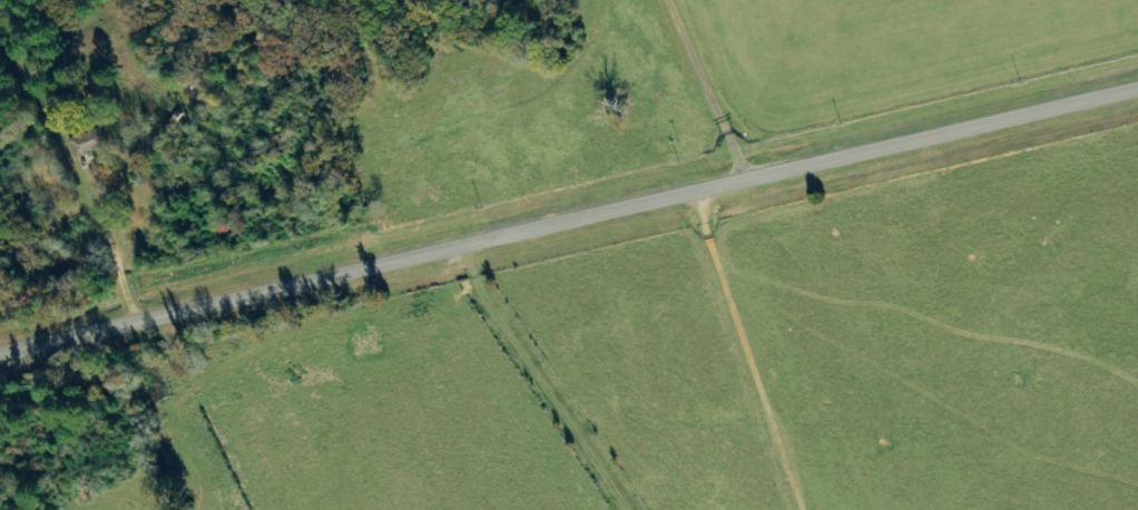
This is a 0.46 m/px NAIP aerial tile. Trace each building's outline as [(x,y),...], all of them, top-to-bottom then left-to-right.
[(75,156),(110,147),(105,129),(71,137),(75,156)]
